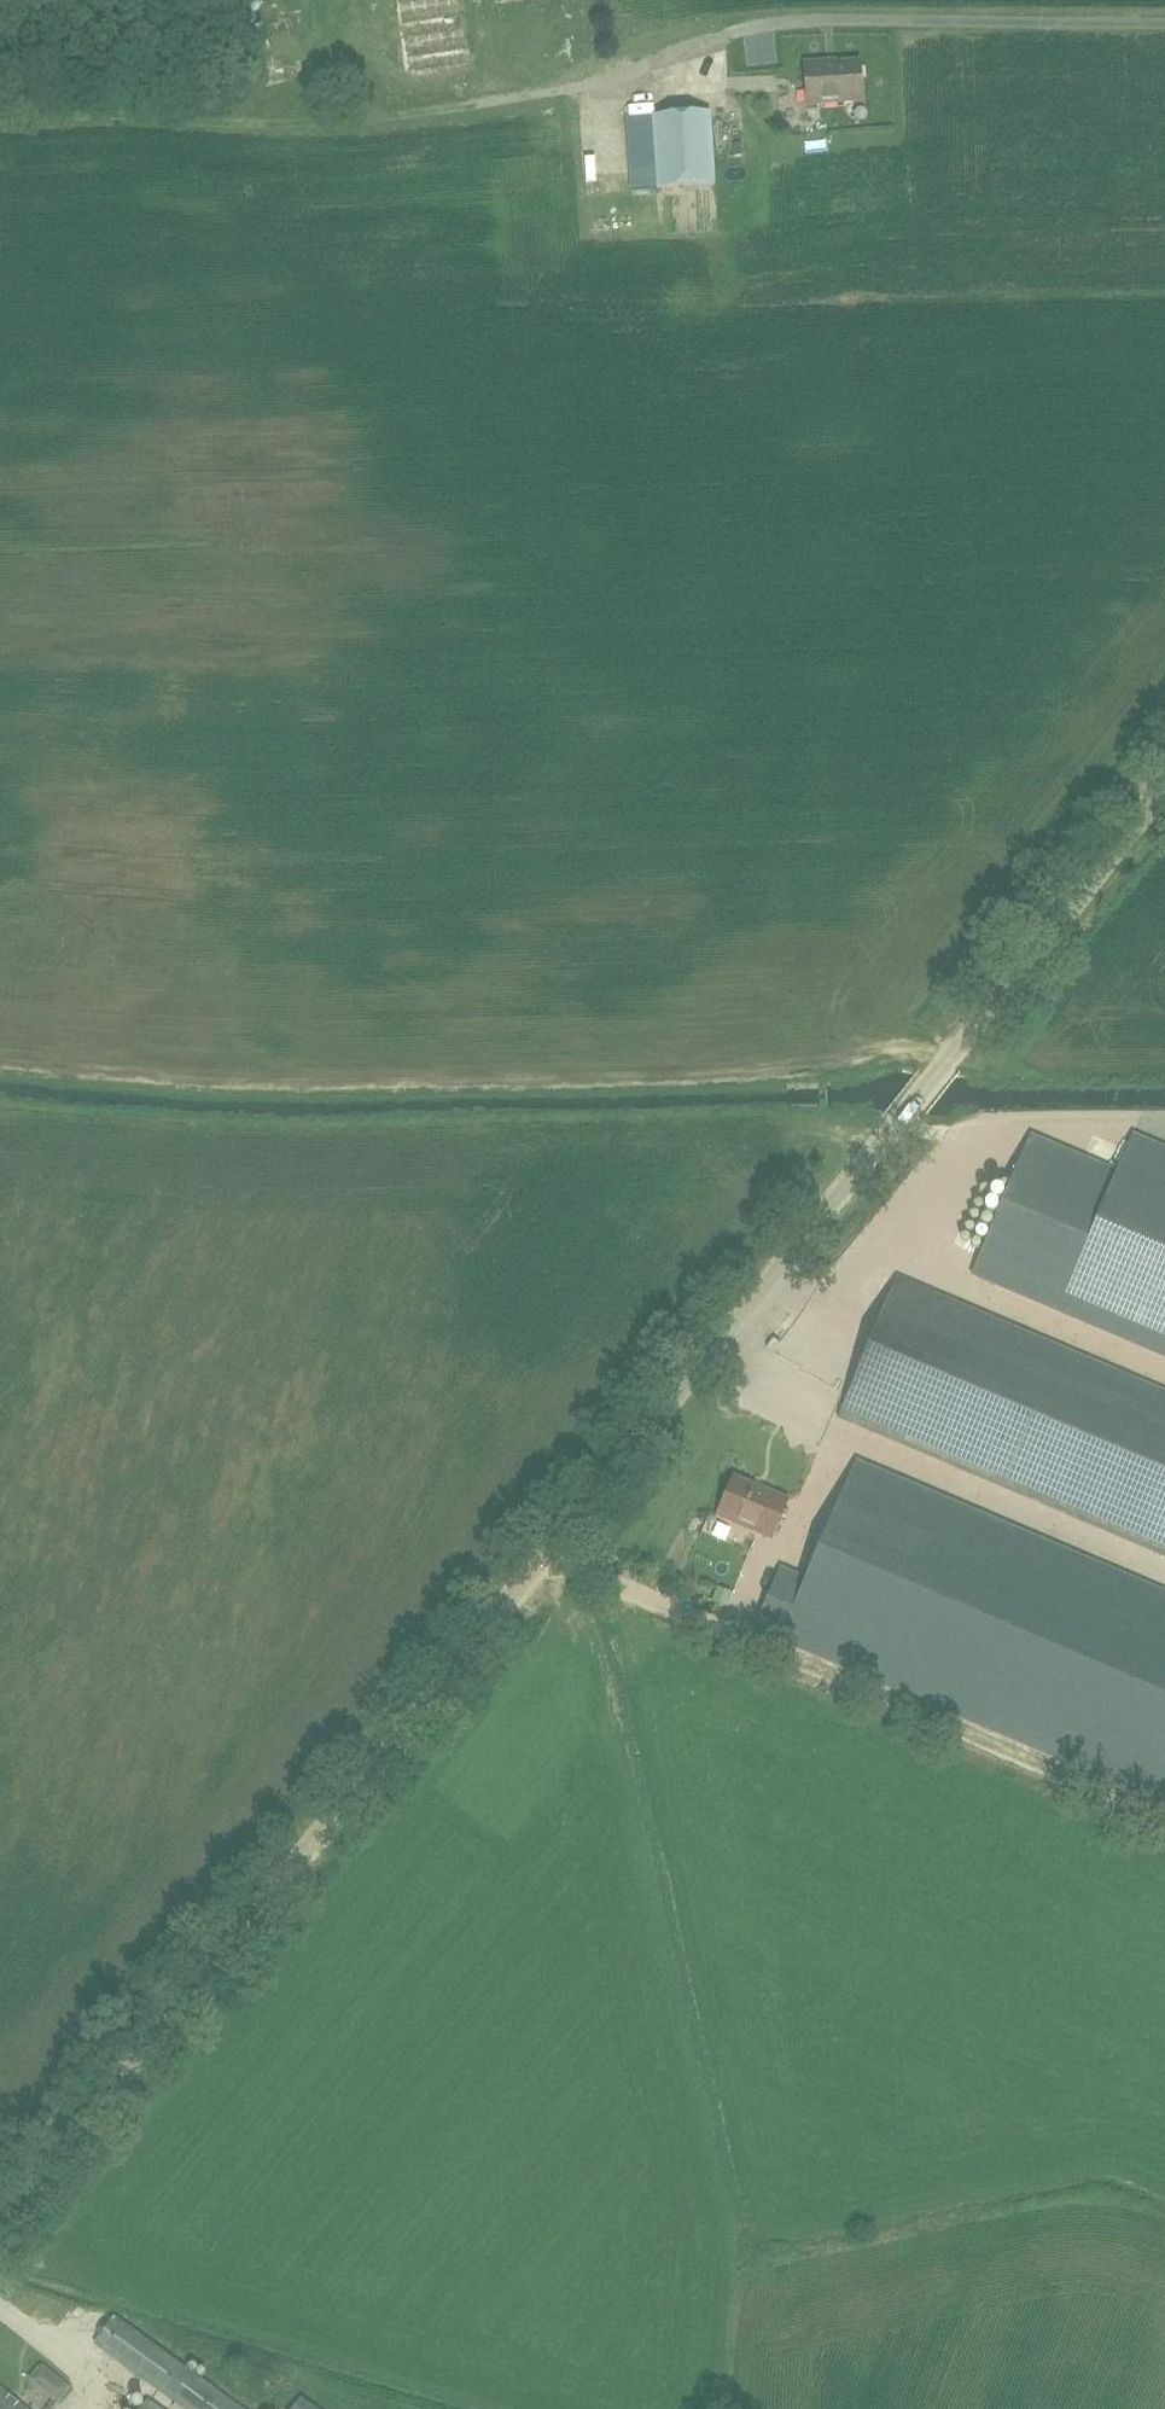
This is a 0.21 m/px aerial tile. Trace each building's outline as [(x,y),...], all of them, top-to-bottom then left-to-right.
[(424,17),(423,0),(399,0),(400,19),(424,17)] [(429,20),(405,20),(406,65),(468,63),(466,0),(428,0),(429,20)] [(806,105),(861,101),(859,62),(826,65),(826,62),(803,64),(806,105)] [(708,112),(653,116),(657,186),(713,182),(708,112)] [(1132,1135),(1116,1171),(1030,1135),(971,1274),(1164,1357),(1164,1149),(1132,1135)] [(1100,1136),(1096,1151),(1112,1156),(1117,1141),(1100,1136)] [(870,1342),(839,1415),(1164,1557),(1164,1392),(897,1278),(870,1342)] [(855,1458),(805,1576),(780,1566),(752,1630),(1164,1806),(1164,1590),(855,1458)] [(786,1499),(733,1476),(717,1513),(769,1537),(786,1499)] [(113,2316),(94,2344),(186,2408),(244,2408),(113,2316)] [(40,2362),(28,2377),(57,2399),(69,2385),(40,2362)] [(0,2387),(0,2408),(26,2408),(0,2387)] [(288,2408),(319,2408),(299,2394),(288,2408)] [(147,2400),(141,2408),(160,2408),(147,2400)]
